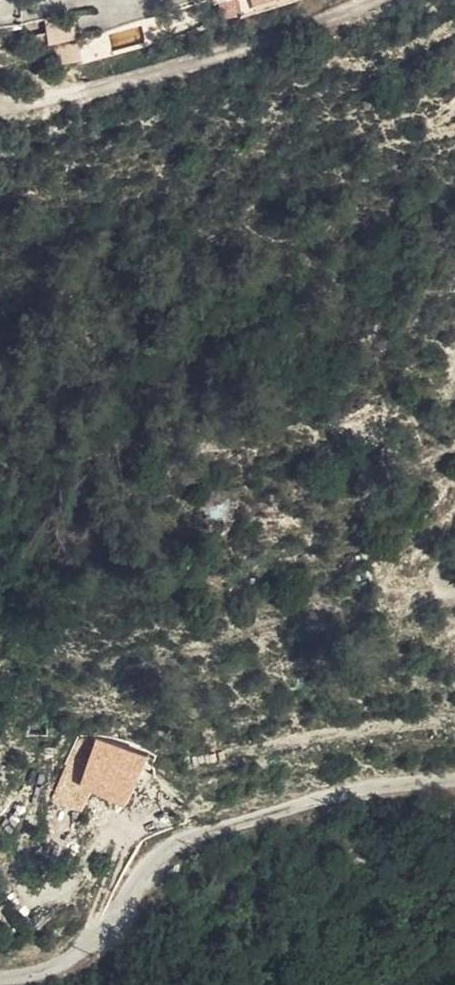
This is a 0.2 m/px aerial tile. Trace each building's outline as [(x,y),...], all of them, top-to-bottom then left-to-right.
[(234,20),(298,0),(228,0),(234,20)] [(48,21),(53,65),(78,62),(74,18),(48,21)] [(82,782),(134,793),(137,772),(85,761),(82,782)]
